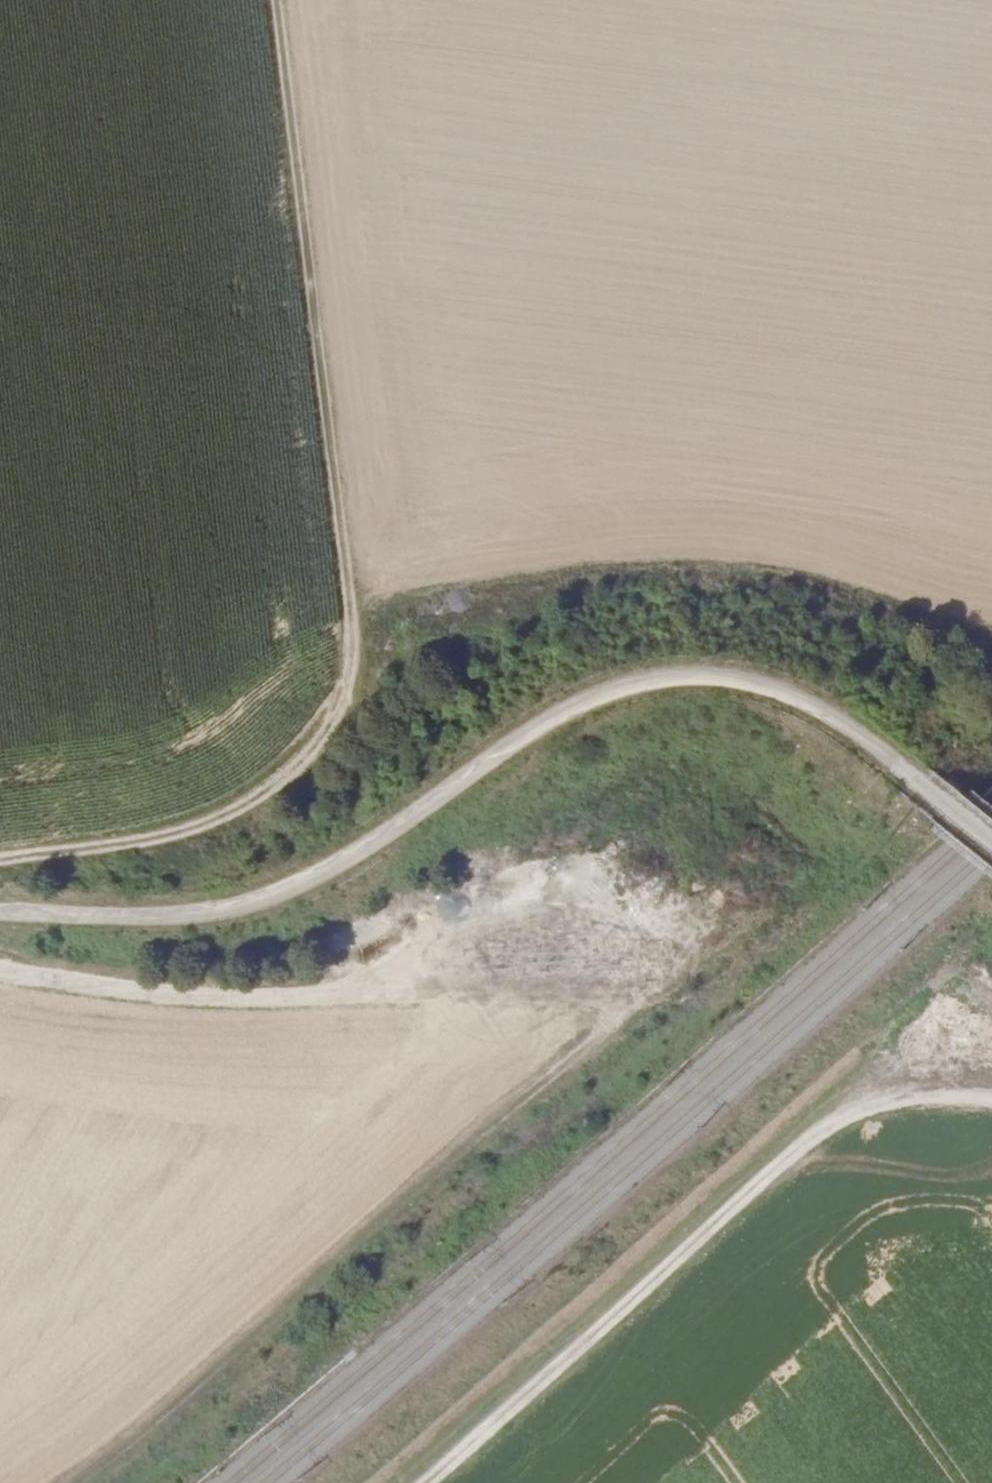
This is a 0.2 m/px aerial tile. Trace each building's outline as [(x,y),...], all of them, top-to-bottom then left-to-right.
[(430,603),(433,616),(463,609),(460,596),(430,603)]
